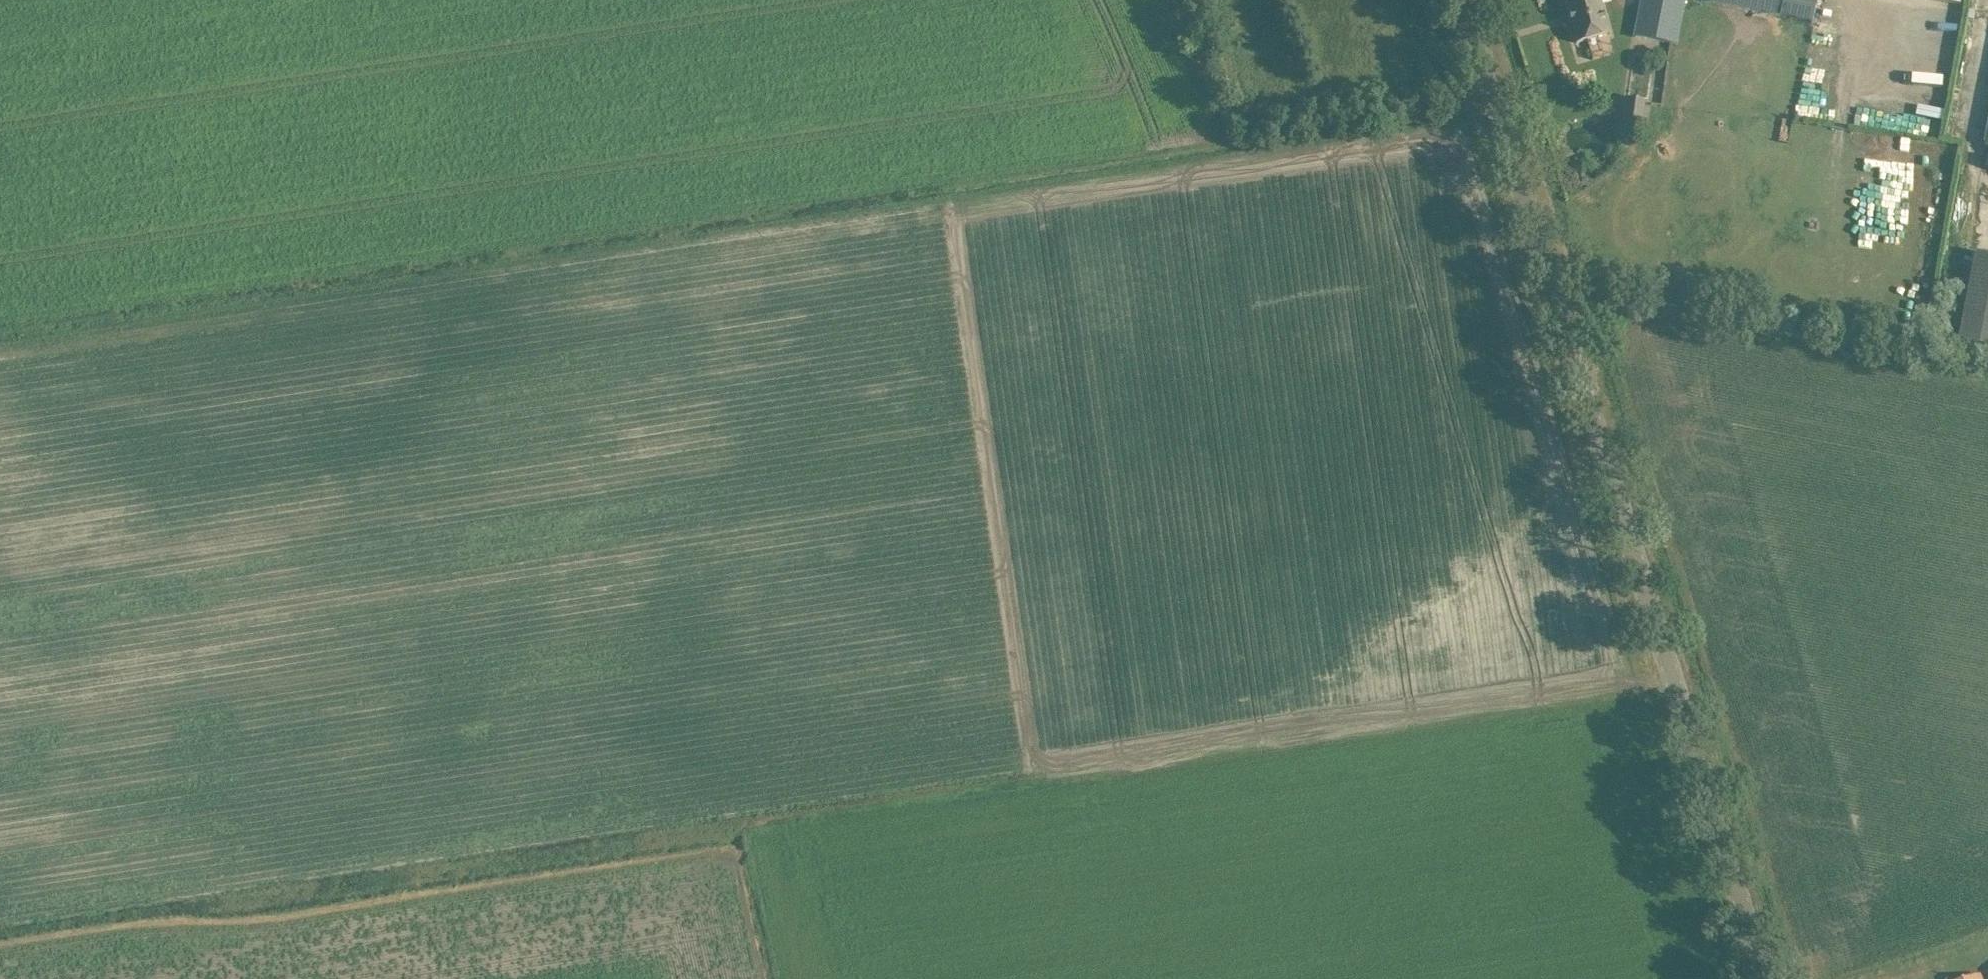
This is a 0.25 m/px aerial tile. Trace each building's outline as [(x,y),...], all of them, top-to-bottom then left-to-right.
[(1596,38),(1609,34),(1599,0),(1564,0),(1577,43),(1596,38)] [(1686,0),(1643,0),(1636,37),(1677,45),(1686,0)] [(1709,1),(1781,16),(1784,0),(1709,0),(1709,1)] [(1918,103),(1943,108),(1944,97),(1920,93),(1918,103)] [(1642,128),(1643,99),(1622,99),(1622,128),(1642,128)] [(1939,121),(1941,111),(1916,106),(1914,116),(1939,121)] [(1977,254),(1960,343),(1987,348),(1987,256),(1977,254)]
